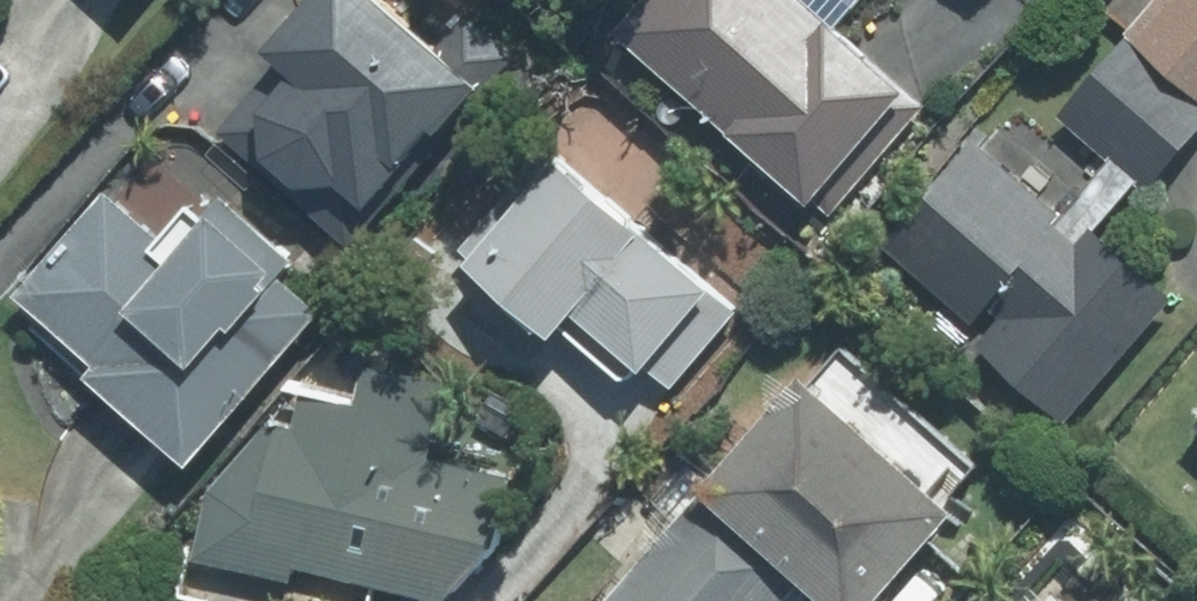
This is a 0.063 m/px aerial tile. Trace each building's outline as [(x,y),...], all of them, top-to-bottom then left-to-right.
[(448,34),(406,0),(320,0),(215,130),(361,248),(471,112),(542,24),(512,0),(475,0),(448,34)] [(618,23),(825,198),(921,85),(844,20),(861,0),(638,0),(618,23)] [(989,134),(886,259),(1077,415),(1179,290),(1101,227),(1146,172),(1159,183),(1196,136),(1196,0),(1104,0),(1146,34),(1079,115),(1127,154),(1082,210),(989,134)] [(732,285),(563,140),(475,243),(575,329),(595,306),(664,365),(732,285)] [(104,186),(10,294),(201,461),(343,299),(218,190),(171,244),(104,186)] [(199,548),(465,594),(496,552),(510,467),(443,455),(455,384),(393,373),(401,329),(345,319),(195,495),(199,548)] [(813,574),(845,600),(895,600),(970,513),(808,375),(712,488),(813,574)] [(813,574),(712,488),(710,491),(696,479),(593,600),(790,600),(813,574)] [(1048,580),(1031,600),(1073,600),(1048,580)]
